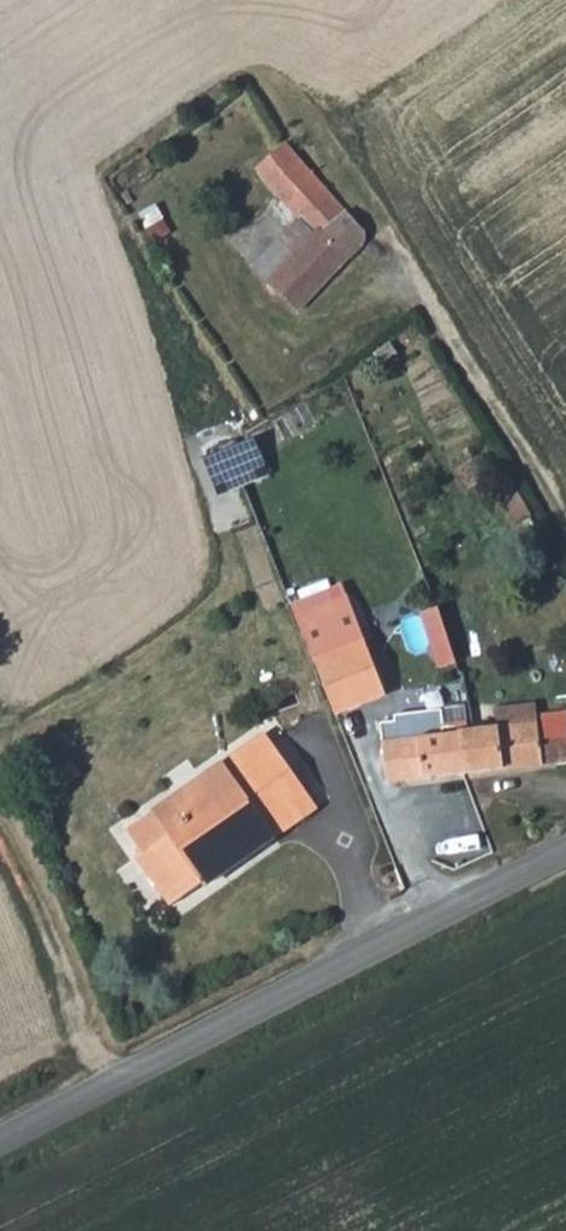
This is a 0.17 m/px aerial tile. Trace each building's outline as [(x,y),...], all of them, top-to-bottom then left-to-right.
[(256,166),(318,226),(272,275),(301,300),(306,304),(348,253),(324,228),(348,205),(285,141),(256,166)] [(301,300),(272,275),(262,287),(290,312),(301,300)] [(222,532),(255,521),(244,488),(272,478),(260,442),(198,463),(222,532)] [(479,453),(474,444),(464,449),(471,457),(479,453)] [(534,508),(515,475),(498,487),(518,518),(534,508)] [(445,607),(428,613),(445,670),(463,664),(445,607)] [(359,666),(335,683),(344,696),(365,682),(384,668),(365,642),(353,650),(359,666)] [(479,722),(539,714),(539,705),(538,694),(474,707),(479,722)] [(386,735),(392,777),(468,767),(463,724),(448,727),(445,701),(398,707),(398,713),(383,715),(386,735)] [(468,767),(565,755),(565,702),(539,705),(539,714),(479,722),(463,724),(468,767)] [(212,734),(227,757),(269,730),(253,706),(212,734)] [(319,802),(269,730),(227,757),(127,821),(143,845),(137,849),(168,896),(198,877),(200,880),(319,802)]
